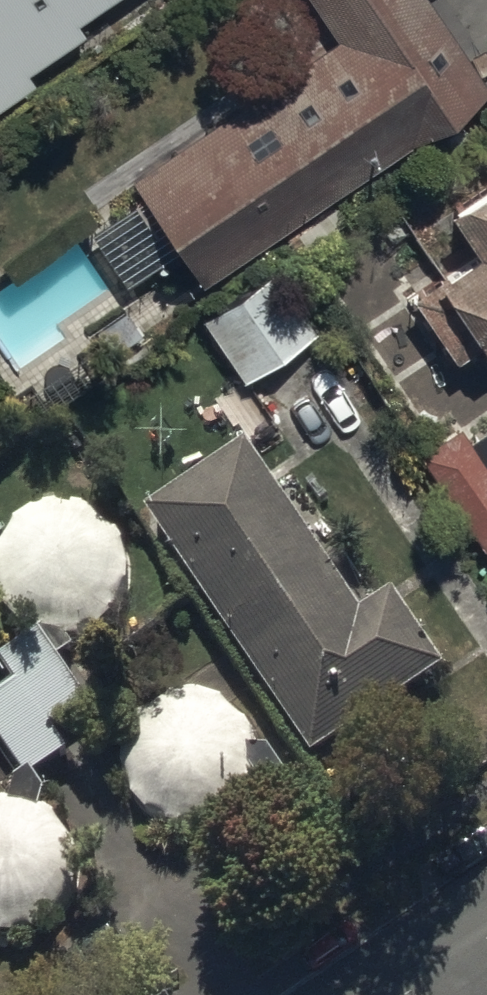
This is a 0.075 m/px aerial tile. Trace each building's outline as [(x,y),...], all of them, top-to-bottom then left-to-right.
[(37,90),(27,75),(85,37),(77,25),(114,0),(0,0),(0,114),(37,90)] [(204,290),(486,104),(486,89),(428,0),(310,0),(340,46),(133,183),(204,290)] [(452,218),(479,259),(440,284),(413,302),(456,368),(484,350),(486,355),(486,195),(452,218)] [(205,322),(245,382),(314,337),(274,276),(205,322)] [(486,435),(473,444),(463,429),(417,459),(482,557),(486,554),(486,435)] [(250,459),(151,523),(315,771),(414,706),(450,683),(397,603),(361,626),(250,459)] [(99,630),(120,608),(129,580),(125,551),(108,526),(83,511),(53,508),(26,519),(5,540),(0,556),(0,598),(16,622),(42,638),(71,640),(99,630)] [(30,786),(70,760),(54,737),(89,714),(42,643),(7,665),(23,689),(0,704),(0,741),(30,786)] [(202,835),(232,824),(254,801),(263,771),(259,740),(242,713),(214,697),(183,694),(153,705),(131,728),(121,758),(125,790),(143,816),(170,833),(202,835)] [(50,932),(71,910),(80,881),(76,851),(59,826),(33,810),(3,807),(0,808),(0,941),(21,943),(50,932)]
